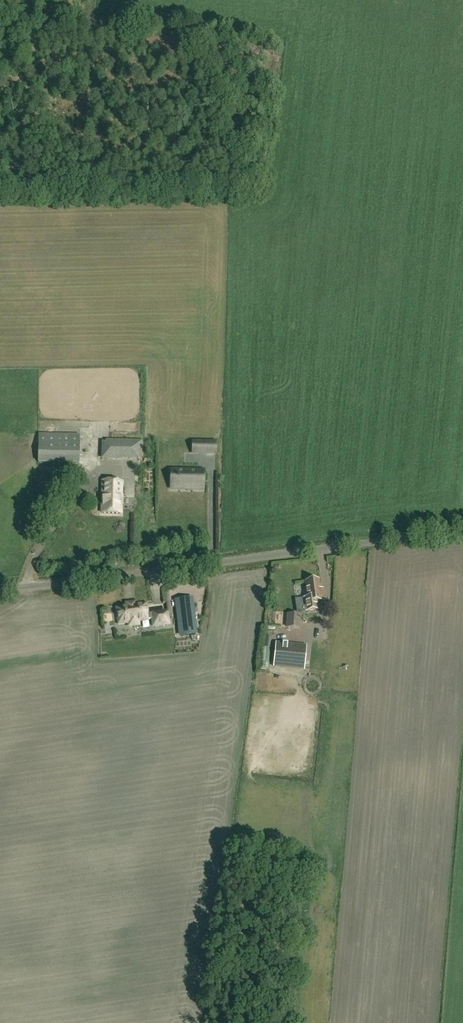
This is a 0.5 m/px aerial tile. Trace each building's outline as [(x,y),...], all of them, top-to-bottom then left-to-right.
[(79,463),(79,434),(39,433),(38,462),(79,463)] [(106,438),(105,441),(102,441),(101,459),(122,460),(122,459),(138,459),(142,459),(142,440),(106,438)] [(208,442),(208,453),(216,453),(216,442),(208,442)] [(203,488),(204,471),(171,471),(171,487),(203,488)] [(121,514),(122,482),(103,481),(102,513),(121,514)] [(317,580),(317,579),(315,578),(312,578),(311,579),(312,581),(305,582),(307,598),(296,599),(298,611),(305,610),(305,611),(319,609),(317,601),(324,600),(323,589),(320,589),(319,580),(317,580)] [(134,605),(134,603),(133,603),(133,605),(129,605),(129,604),(128,604),(128,605),(126,606),(126,607),(116,609),(117,612),(115,612),(116,614),(117,613),(118,620),(116,620),(116,621),(118,620),(118,624),(128,623),(128,624),(130,624),(130,626),(131,625),(131,624),(135,624),(135,625),(136,625),(136,623),(138,623),(137,622),(152,620),(153,627),(154,626),(155,628),(156,628),(155,626),(165,625),(166,626),(167,626),(167,625),(168,625),(167,613),(165,613),(165,612),(164,612),(164,613),(154,615),(154,613),(153,613),(153,615),(151,615),(151,616),(148,616),(148,615),(147,615),(146,609),(148,609),(148,608),(146,608),(146,605),(136,606),(135,604),(134,605)] [(196,634),(193,610),(178,612),(181,636),(196,634)] [(285,627),(300,628),(300,614),(293,614),(293,621),(285,620),(285,627)] [(303,671),(306,645),(277,643),(274,668),(303,671)]
